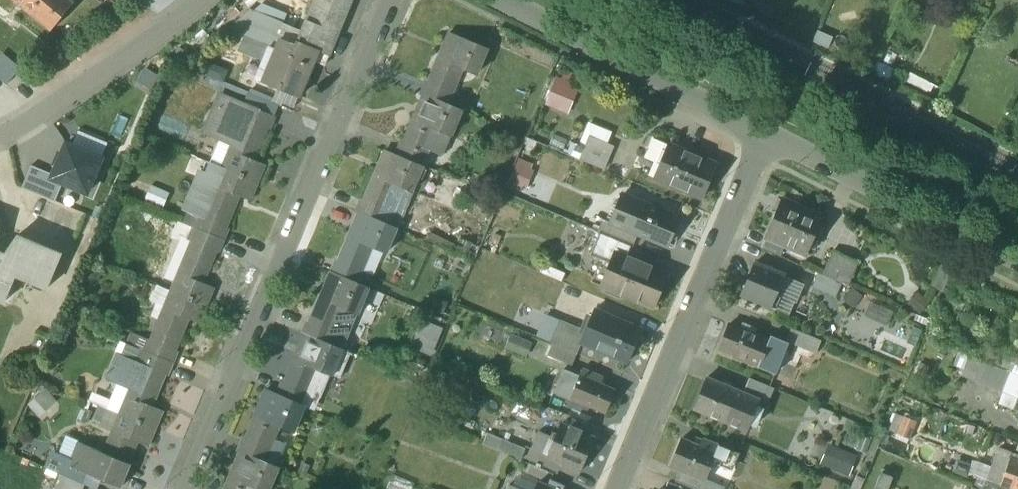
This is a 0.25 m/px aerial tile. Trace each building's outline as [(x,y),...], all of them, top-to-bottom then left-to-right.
[(72,0),(15,0),(51,30),(74,2),(72,0)] [(298,42),(329,55),(351,0),(316,0),(298,42)] [(283,22),(255,11),(244,37),(271,47),(271,46),(273,47),(283,22)] [(452,35),(443,57),(438,55),(437,57),(440,58),(429,82),(451,91),(461,68),(477,74),(478,72),(475,71),(485,49),(488,50),(489,48),(451,32),(450,34),(452,35)] [(297,45),(281,39),(278,49),(273,47),(271,46),(271,47),(257,79),(299,97),(314,60),(325,65),(329,55),(298,42),(297,45)] [(8,85),(21,68),(4,55),(0,59),(0,79),(8,85)] [(570,113),(581,87),(557,78),(546,103),(570,113)] [(429,82),(425,80),(420,92),(446,103),(451,91),(429,82)] [(417,119),(412,117),(411,118),(414,119),(403,144),(426,153),(436,129),(452,136),(453,134),(450,132),(459,110),(462,112),(463,110),(446,103),(420,92),(420,94),(426,96),(417,119)] [(276,117),(246,104),(240,117),(264,127),(270,129),(276,117)] [(240,117),(218,108),(207,133),(234,144),(245,119),(240,117)] [(234,144),(225,168),(257,182),(265,164),(251,159),(264,127),(245,119),(234,144)] [(604,168),(619,132),(587,120),(572,156),(604,168)] [(79,131),(72,147),(102,160),(109,144),(79,131)] [(403,144),(400,143),(395,153),(421,164),(426,153),(403,144)] [(717,163),(669,143),(661,162),(655,159),(649,174),(703,196),(717,163)] [(54,176),(52,179),(64,184),(88,194),(102,160),(72,147),(67,145),(54,176)] [(388,152),(379,174),(374,172),(373,174),(375,175),(364,200),(388,210),(398,185),(413,191),(414,189),(411,188),(421,166),(423,167),(424,165),(421,164),(395,153),(386,149),(385,151),(388,152)] [(225,168),(208,161),(201,178),(218,184),(225,168)] [(23,188),(56,202),(64,184),(52,179),(54,176),(32,167),(23,188)] [(218,184),(204,218),(223,226),(236,193),(250,199),(257,182),(225,168),(218,184)] [(142,192),(149,175),(137,170),(130,187),(142,192)] [(645,202),(623,193),(611,222),(633,231),(645,202)] [(364,200),(362,199),(357,210),(383,221),(388,210),(364,200)] [(823,216),(782,199),(767,235),(785,243),(808,252),(823,216)] [(679,216),(645,202),(633,231),(667,245),(679,216)] [(352,236),(347,234),(346,236),(349,237),(338,262),(360,271),(371,247),(388,254),(388,251),(386,250),(395,228),(398,229),(399,227),(383,221),(357,210),(356,212),(362,214),(352,236)] [(204,218),(198,215),(193,228),(225,241),(230,229),(223,226),(204,218)] [(225,241),(193,228),(188,239),(193,241),(213,250),(220,252),(225,241)] [(631,245),(599,232),(590,254),(611,262),(615,252),(626,256),(631,245)] [(785,243),(767,235),(762,248),(780,255),(785,243)] [(5,302),(16,275),(48,288),(61,255),(17,237),(5,255),(0,253),(0,300),(5,302)] [(193,241),(172,291),(206,306),(213,287),(200,282),(213,250),(193,241)] [(626,256),(615,252),(611,262),(602,285),(622,293),(635,260),(626,256)] [(834,252),(825,274),(847,284),(857,262),(834,252)] [(635,260),(622,293),(654,306),(667,273),(635,260)] [(338,262),(335,261),(330,271),(356,282),(360,271),(338,262)] [(784,274),(755,262),(741,294),(776,309),(783,292),(778,290),(784,274)] [(356,282),(330,271),(329,273),(333,275),(323,298),(318,296),(318,297),(319,298),(309,322),(332,331),(343,306),(357,312),(359,313),(360,311),(358,311),(367,289),(369,290),(370,288),(356,282)] [(819,273),(813,285),(837,296),(843,283),(819,273)] [(172,291),(151,341),(172,349),(185,317),(198,322),(206,306),(172,291)] [(868,301),(861,325),(885,332),(892,308),(868,301)] [(332,331),(327,342),(342,349),(352,326),(352,325),(357,312),(343,306),(332,331)] [(641,328),(594,309),(585,330),(580,342),(583,343),(627,361),(641,328)] [(424,319),(413,346),(433,355),(444,327),(424,319)] [(585,330),(561,320),(551,342),(553,343),(578,353),(583,343),(580,342),(585,330)] [(309,322),(307,321),(302,332),(327,342),(332,331),(309,322)] [(730,325),(720,348),(733,354),(732,356),(775,374),(788,343),(786,342),(771,336),(769,341),(730,325)] [(791,329),(786,342),(788,343),(815,354),(821,341),(791,329)] [(327,342),(302,332),(301,334),(307,336),(298,359),(295,357),(294,359),(294,360),(284,384),(302,391),(302,390),(316,396),(317,397),(317,396),(320,397),(330,374),(332,375),(333,374),(333,373),(331,373),(341,350),(343,350),(343,349),(342,349),(327,342)] [(505,350),(528,355),(532,339),(509,334),(505,350)] [(151,341),(147,339),(142,351),(173,364),(178,352),(172,349),(151,341)] [(578,353),(553,343),(548,355),(573,365),(578,353)] [(341,350),(331,373),(333,373),(333,374),(340,377),(350,353),(352,355),(353,353),(343,349),(343,350),(341,350)] [(173,364),(142,351),(137,362),(143,364),(162,372),(168,375),(173,364)] [(137,362),(118,354),(107,380),(132,390),(143,364),(137,362)] [(132,390),(122,415),(155,428),(162,411),(148,405),(162,372),(143,364),(132,390)] [(1011,373),(989,365),(983,384),(1003,392),(1011,373)] [(603,378),(583,369),(571,397),(606,412),(616,390),(601,383),(603,378)] [(1011,373),(1003,392),(1017,397),(1017,377),(1011,373)] [(736,389),(707,377),(694,407),(723,419),(736,389)] [(775,388),(749,377),(743,392),(760,399),(759,401),(768,404),(775,388)] [(284,384),(281,383),(276,393),(305,405),(304,407),(310,409),(316,396),(302,390),(302,391),(284,384)] [(66,410),(45,389),(30,403),(50,425),(66,410)] [(269,393),(260,414),(255,412),(254,415),(256,416),(246,440),(268,450),(279,425),(294,431),(294,430),(292,429),(302,406),(304,407),(305,405),(276,393),(265,389),(264,391),(269,393)] [(736,389),(723,419),(747,430),(759,401),(760,399),(743,392),(736,389)] [(1003,392),(1000,402),(1014,408),(1017,399),(1017,397),(1003,392)] [(155,428),(122,415),(106,453),(101,465),(120,472),(133,440),(147,446),(155,428)] [(918,422),(907,417),(899,433),(911,439),(918,422)] [(570,427),(561,424),(555,438),(548,455),(564,462),(563,464),(580,471),(594,438),(583,433),(585,427),(572,422),(570,427)] [(541,432),(534,449),(548,455),(555,438),(541,432)] [(490,433),(485,444),(522,460),(527,449),(490,433)] [(246,440),(242,439),(238,448),(264,459),(268,450),(246,440)] [(700,447),(682,439),(670,466),(680,470),(705,480),(716,453),(700,447)] [(738,454),(703,439),(700,447),(716,453),(713,461),(731,469),(738,454)] [(106,453),(79,442),(70,462),(69,466),(87,473),(120,487),(125,474),(120,472),(101,465),(106,453)] [(238,448),(237,451),(243,453),(234,476),(229,474),(228,476),(230,477),(225,488),(252,488),(253,487),(259,488),(267,488),(276,467),(279,468),(280,466),(264,459),(238,448)] [(831,448),(824,463),(847,473),(854,458),(831,448)] [(1000,449),(988,480),(1014,488),(1017,488),(1017,456),(1000,449)] [(70,462),(51,455),(46,468),(61,474),(83,484),(87,473),(69,466),(70,462)] [(975,475),(988,480),(993,467),(979,462),(975,475)] [(676,482),(694,488),(723,488),(724,488),(705,480),(680,470),(676,482)] [(882,472),(875,488),(888,488),(894,477),(882,472)] [(61,474),(55,488),(83,488),(85,485),(83,484),(61,474)] [(537,482),(534,488),(561,488),(563,485),(550,479),(547,486),(537,482)] [(985,488),(1009,488),(988,480),(985,488)]
